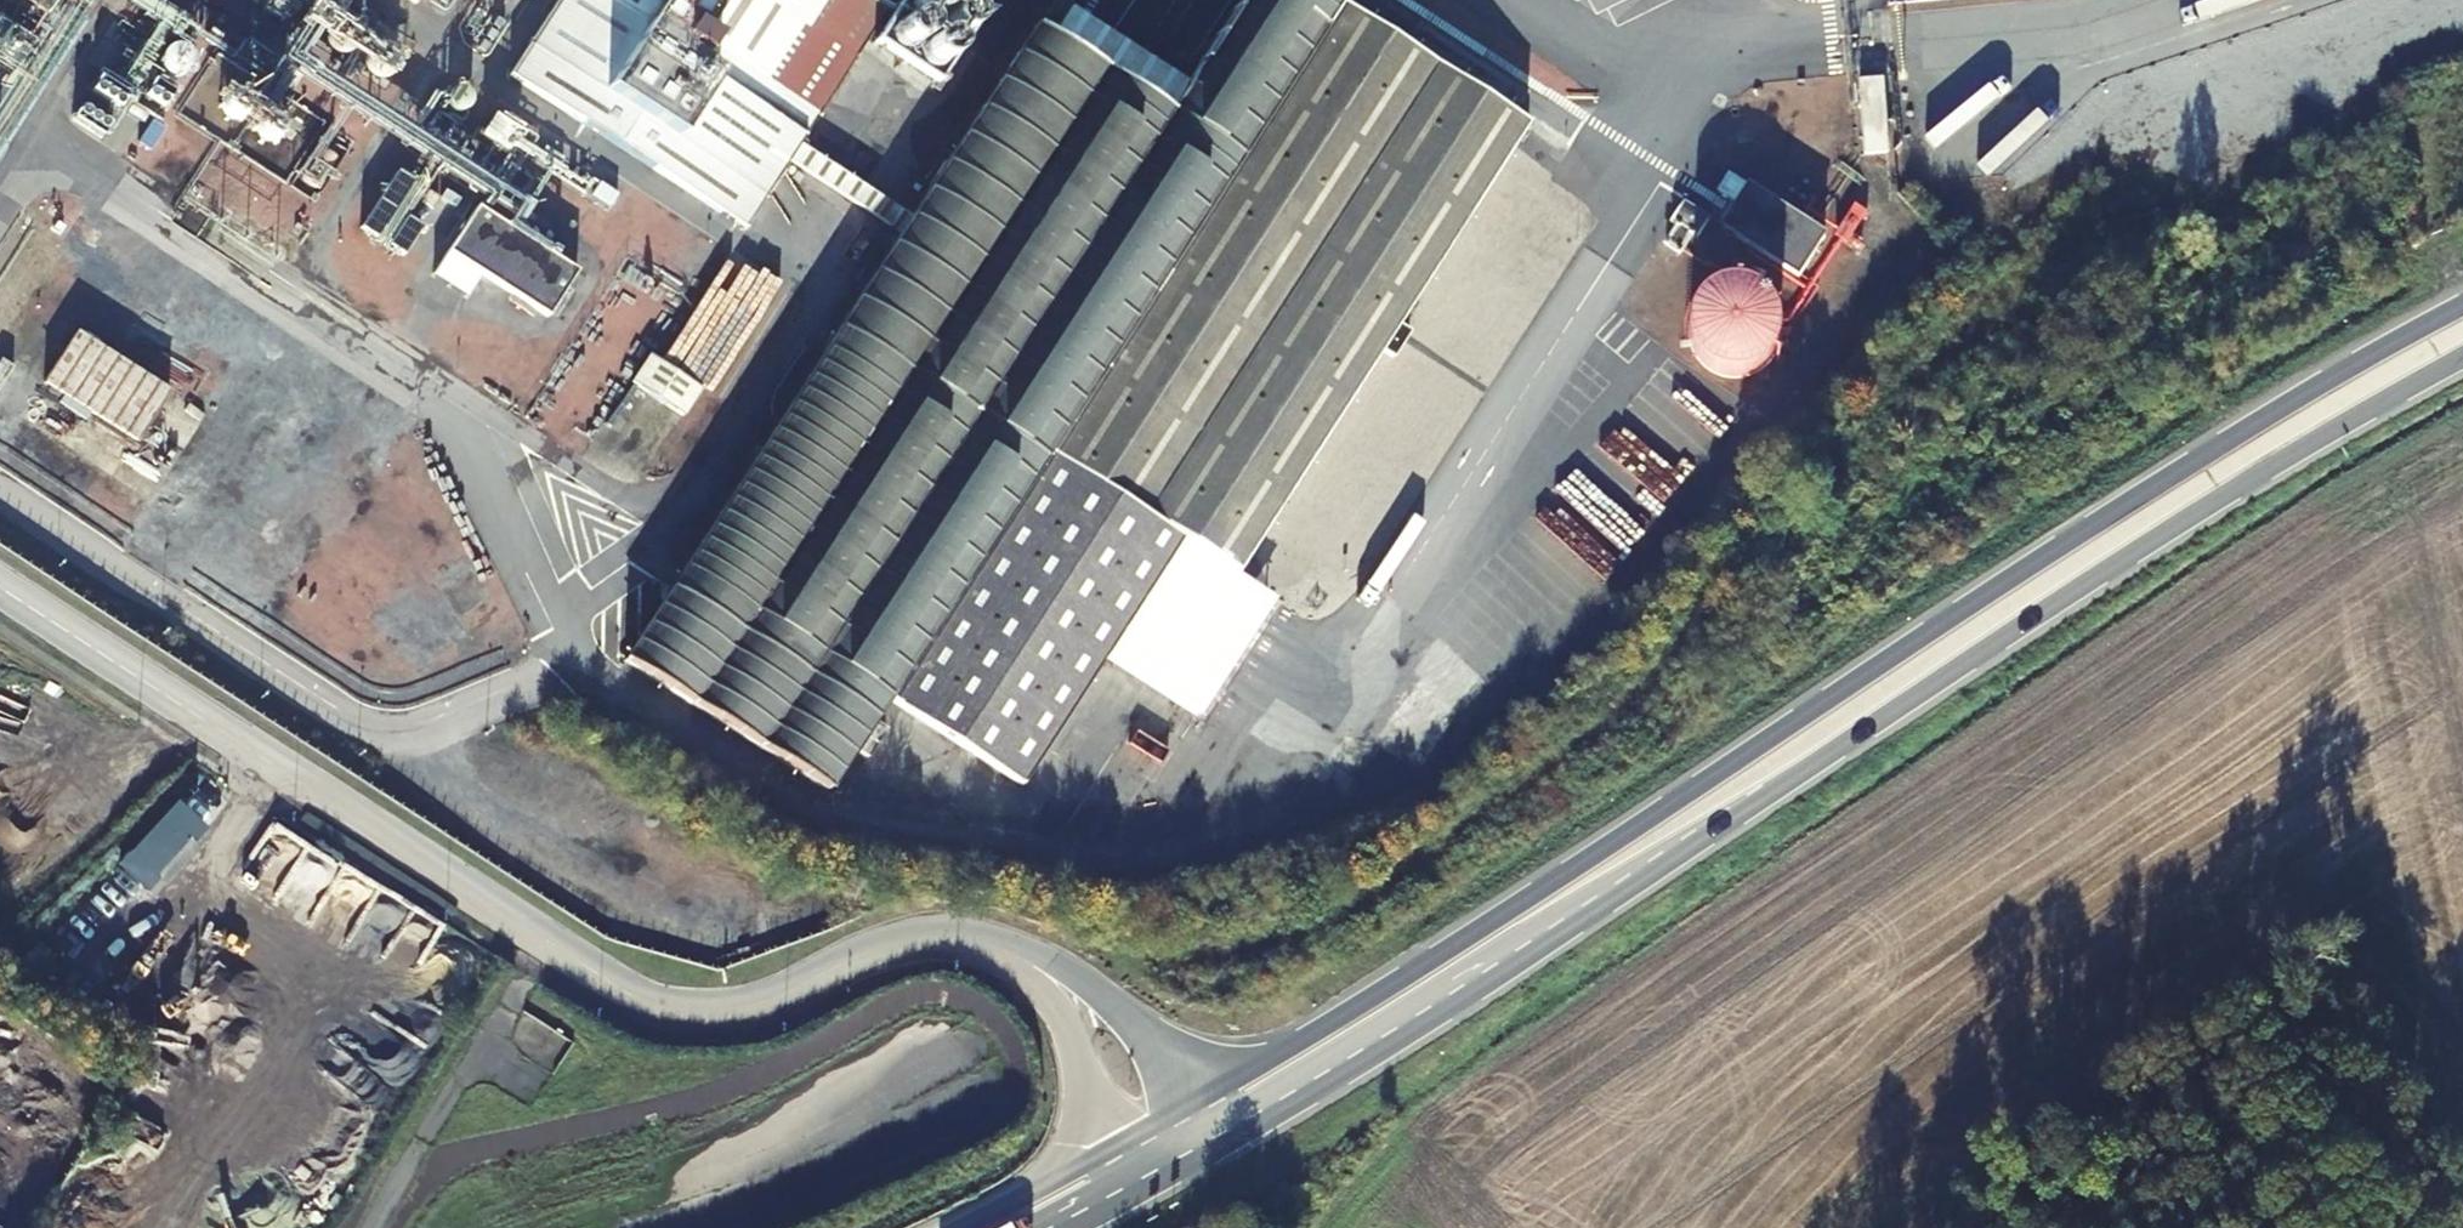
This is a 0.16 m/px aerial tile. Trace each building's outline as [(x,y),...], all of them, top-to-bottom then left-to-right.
[(409,14),(417,0),(385,0),(409,14)] [(476,16),(485,0),(450,0),(476,16)] [(525,48),(760,198),(889,0),(556,0),(525,48)] [(1062,0),(1021,0),(621,648),(833,786),(892,703),(1020,792),(1118,652),(1202,710),(1279,609),(1239,571),(1534,106),(1374,0),(1234,0),(1183,80),(1062,0)] [(935,47),(942,49),(957,23),(956,22),(951,18),(944,16),(937,18),(931,22),(928,28),(928,36),(930,43),(935,47)] [(925,77),(933,68),(938,57),(934,51),(928,47),(921,47),(914,49),(909,54),(907,61),(907,68),(911,74),(917,78),(924,79),(925,77)] [(1885,80),(1859,80),(1862,155),(1888,154),(1885,80)] [(1983,160),(1995,174),(2057,118),(2045,105),(1983,160)] [(1749,173),(1725,213),(1801,263),(1824,222),(1749,173)] [(1703,246),(1715,226),(1691,210),(1677,229),(1684,234),(1675,247),(1689,257),(1698,244),(1703,246)] [(547,314),(573,268),(468,211),(430,279),(465,299),(477,276),(547,314)] [(1735,344),(1751,343),(1765,337),(1776,326),(1783,314),(1785,299),(1783,285),(1776,272),(1766,262),(1752,256),(1738,254),(1724,257),(1711,264),(1701,275),(1695,289),(1694,304),(1699,319),(1708,332),(1720,340),(1735,344)] [(630,381),(683,417),(773,284),(748,267),(733,289),(718,278),(712,287),(660,364),(647,355),(630,381)] [(142,417),(160,388),(72,333),(40,385),(122,437),(137,414),(142,417)]
